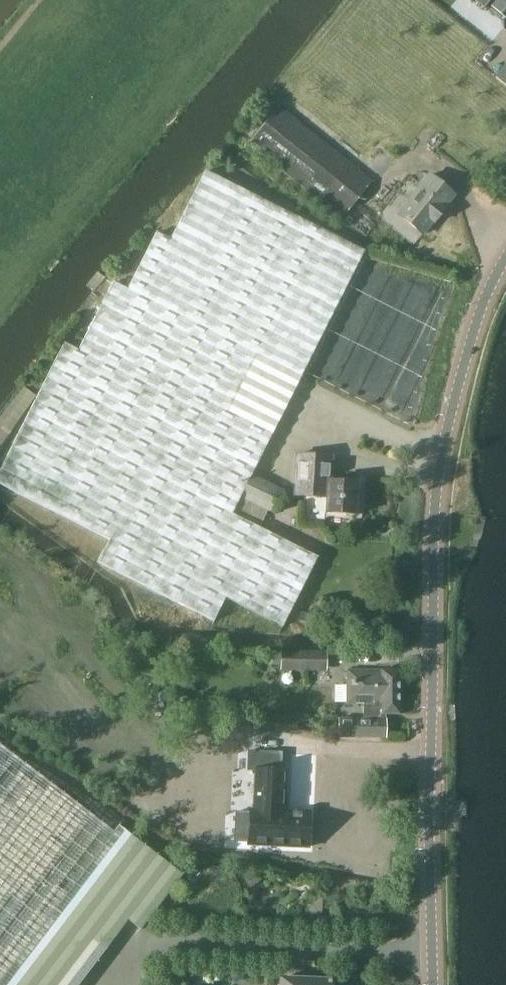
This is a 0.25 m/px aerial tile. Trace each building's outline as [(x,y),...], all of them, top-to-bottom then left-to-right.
[(485,9),(493,0),(475,0),(485,9)] [(279,105),(249,143),(342,218),(372,180),(279,105)] [(205,171),(171,240),(156,233),(128,290),(113,282),(79,351),(64,344),(0,472),(0,485),(109,540),(98,563),(213,621),(225,598),(282,627),(317,557),(231,515),(240,497),(273,513),(284,491),(251,475),(293,392),(364,251),(205,171)] [(429,176),(397,213),(423,235),(453,198),(429,176)] [(330,481),(331,457),(296,455),(294,496),(326,497),(325,514),(355,515),(357,483),(330,481)] [(280,671),(324,671),(324,653),(280,653),(280,671)] [(402,715),(400,671),(347,671),(347,705),(374,705),(374,721),(338,720),(339,737),(386,739),(386,720),(382,720),(382,715),(402,715)] [(92,939),(105,949),(127,920),(140,930),(182,875),(117,825),(113,832),(0,746),(0,984),(57,984),(92,939)] [(234,812),(232,842),(247,843),(247,845),(307,848),(309,813),(282,811),(284,770),(280,770),(281,753),(248,751),(247,772),(255,772),(253,810),(249,810),(249,813),(234,812)] [(236,898),(236,897),(235,891),(234,886),(231,882),(228,879),(224,875),(218,872),(214,871),(209,870),(200,872),(194,875),(190,878),(187,882),(184,887),(183,892),(182,897),(183,903),(184,907),(187,913),(190,916),(197,922),(207,924),(211,924),(218,923),(222,921),(227,918),(231,914),(234,908),(235,903),(236,898)] [(296,900),(295,895),(294,890),(292,885),(288,880),(285,878),(279,875),(274,873),(270,873),(265,873),(260,874),(256,876),(251,880),(247,884),(245,888),(243,893),(242,899),(242,903),(244,909),(246,913),(249,918),(253,921),(258,924),(267,926),(272,926),(277,925),(282,923),(287,919),(291,915),(293,911),(295,906),(296,900)]
